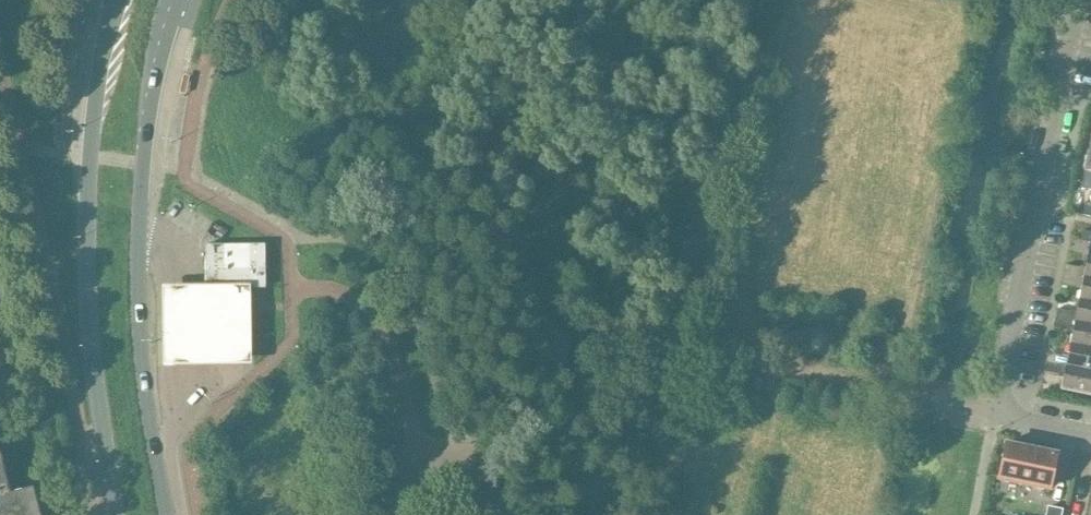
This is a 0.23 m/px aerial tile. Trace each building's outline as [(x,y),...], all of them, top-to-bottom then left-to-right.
[(1074,214),(1075,214),(1090,217),(1090,202),(1077,199),(1074,214)] [(1082,231),(1080,241),(1089,243),(1087,256),(1090,257),(1090,233),(1082,231)] [(265,245),(205,245),(205,275),(204,275),(204,278),(206,278),(206,289),(243,289),(243,290),(246,290),(246,289),(265,289),(265,245)] [(1087,256),(1084,272),(1078,271),(1079,268),(1065,265),(1063,274),(1090,280),(1090,257),(1087,256)] [(1063,274),(1061,284),(1075,286),(1076,284),(1081,285),(1078,300),(1090,303),(1090,280),(1063,274)] [(250,287),(162,286),(162,368),(249,368),(250,287)] [(1078,300),(1075,316),(1070,315),(1070,312),(1056,310),(1054,318),(1090,326),(1090,303),(1078,300)] [(1054,318),(1053,328),(1066,331),(1067,328),(1072,329),(1069,345),(1090,349),(1090,326),(1054,318)] [(1069,345),(1066,361),(1061,360),(1061,357),(1047,354),(1045,363),(1090,372),(1090,349),(1069,345)] [(1045,363),(1044,372),(1057,375),(1058,372),(1063,373),(1060,390),(1090,396),(1090,372),(1045,363)] [(1049,490),(1056,454),(1005,444),(998,479),(1049,490)] [(33,488),(10,494),(0,455),(0,514),(40,514),(33,488)]
